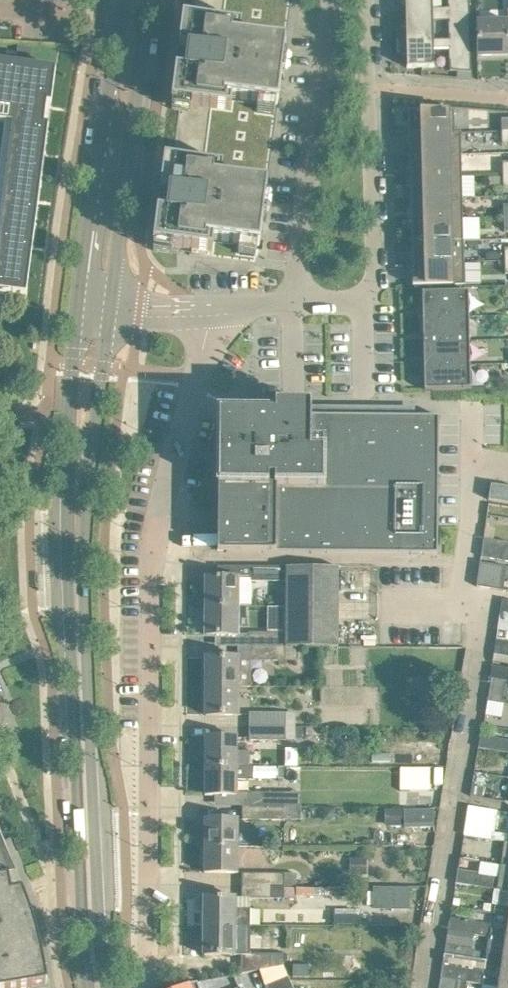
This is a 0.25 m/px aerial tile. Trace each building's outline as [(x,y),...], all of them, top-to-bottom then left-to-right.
[(432,0),(395,0),(395,2),(405,2),(406,15),(403,15),(403,16),(470,14),(469,0),(448,0),(448,8),(432,8),(432,0)] [(448,22),(449,40),(470,40),(470,14),(403,16),(406,16),(406,29),(396,29),(396,42),(433,41),(433,22),(448,22)] [(278,105),(286,43),(240,37),(242,26),(183,18),(178,50),(179,50),(177,66),(178,66),(177,70),(176,70),(171,105),(172,105),(173,103),(231,110),(232,99),(278,105)] [(478,21),(478,56),(507,55),(507,21),(478,21)] [(471,73),(470,40),(449,40),(433,41),(396,42),(397,54),(407,53),(407,68),(434,67),(434,49),(449,48),(449,71),(471,73)] [(5,122),(0,160),(0,290),(26,294),(48,124),(44,124),(47,103),(51,103),(56,68),(0,61),(0,121),(5,122)] [(408,111),(409,134),(461,132),(455,132),(454,110),(408,111)] [(461,154),(461,132),(409,134),(409,155),(407,155),(407,156),(461,154)] [(462,176),(461,154),(407,156),(409,156),(410,177),(462,176)] [(223,167),(174,161),(164,160),(160,192),(161,192),(159,208),(160,208),(159,212),(157,212),(153,247),(154,247),(154,244),(212,252),(214,240),(259,246),(267,184),(222,178),(223,167)] [(462,197),(462,176),(410,177),(410,198),(408,198),(408,199),(462,197)] [(463,219),(462,197),(408,199),(410,199),(411,220),(463,219)] [(464,240),(463,219),(411,220),(411,241),(409,241),(409,242),(464,240)] [(464,262),(464,240),(409,242),(409,243),(411,242),(412,263),(464,262)] [(465,285),(464,262),(412,263),(413,286),(465,285)] [(469,317),(468,292),(422,293),(423,318),(469,317)] [(469,317),(423,318),(423,342),(470,341),(469,317)] [(470,365),(470,341),(423,342),(424,366),(470,365)] [(471,390),(470,365),(424,366),(425,391),(471,390)] [(218,552),(438,554),(439,416),(311,415),(311,406),(275,405),(275,414),(228,414),(219,414),(218,525),(217,550),(218,552)] [(488,500),(507,503),(507,487),(491,484),(488,500)] [(488,504),(487,517),(507,520),(507,507),(488,504)] [(507,561),(507,544),(483,540),(481,557),(507,561)] [(502,566),(480,563),(476,587),(498,590),(502,566)] [(285,581),(285,567),(218,566),(218,577),(206,577),(206,606),(239,606),(239,607),(251,607),(251,581),(285,581)] [(338,647),(338,587),(338,567),(285,567),(285,581),(284,633),(285,647),(295,647),(338,647)] [(239,636),(239,607),(239,606),(206,606),(206,635),(239,636)] [(501,609),(497,631),(507,633),(507,611),(501,609)] [(249,633),(249,646),(285,647),(284,633),(249,633)] [(507,644),(496,642),(494,655),(507,657),(507,644)] [(295,661),(295,647),(285,647),(249,646),(249,658),(250,658),(250,661),(295,661)] [(250,687),(250,661),(250,658),(249,658),(238,658),(238,657),(206,657),(206,686),(238,686),(238,687),(250,687)] [(491,666),(490,678),(507,681),(507,669),(492,666),(491,666)] [(507,687),(507,681),(490,678),(486,701),(501,703),(506,704),(507,687)] [(238,715),(238,687),(238,686),(206,686),(206,715),(238,715)] [(286,727),(286,713),(250,712),(250,727),(286,727)] [(285,742),(286,727),(250,727),(250,741),(285,742)] [(480,736),(478,748),(489,750),(507,753),(507,740),(480,736)] [(237,766),(238,737),(206,737),(205,766),(237,766)] [(252,767),(237,766),(205,766),(205,795),(236,796),(236,781),(252,781),(252,767)] [(284,806),(284,793),(249,792),(249,806),(284,806)] [(284,820),(284,806),(249,806),(242,806),(242,819),(284,820)] [(494,832),(498,811),(469,807),(464,836),(493,841),(494,832)] [(435,810),(405,809),(389,809),(389,826),(404,826),(404,828),(434,828),(435,810)] [(238,819),(225,819),(205,819),(205,846),(238,846),(238,819)] [(32,987),(47,985),(45,978),(46,978),(45,972),(42,955),(38,937),(34,924),(29,909),(0,836),(0,987),(32,987)] [(238,873),(238,846),(205,846),(204,873),(238,873)] [(350,875),(367,875),(367,858),(350,858),(350,875)] [(501,866),(500,876),(499,881),(497,890),(507,892),(507,867),(501,866)] [(499,881),(500,876),(458,870),(456,883),(467,885),(497,890),(499,881)] [(284,887),(284,874),(242,874),(242,886),(284,887)] [(284,899),(284,887),(242,886),(242,899),(284,899)] [(297,887),(297,895),(313,895),(313,887),(297,887)] [(313,887),(313,895),(340,895),(341,887),(313,887)] [(342,887),(342,897),(355,897),(355,887),(342,887)] [(373,887),(373,909),(408,910),(408,888),(373,887)] [(234,897),(224,897),(204,897),(204,926),(234,926),(250,926),(251,909),(234,909),(234,897)] [(495,905),(494,913),(494,914),(507,916),(507,907),(495,905)] [(333,914),(333,923),(355,923),(355,914),(333,914)] [(492,923),(450,916),(448,931),(473,935),(490,937),(491,929),(492,923)] [(507,931),(491,929),(490,937),(505,940),(506,935),(507,936),(507,923),(507,931)] [(234,955),(234,926),(204,926),(204,955),(234,955)] [(471,950),(473,935),(448,931),(444,954),(482,960),(483,951),(471,950)] [(506,935),(505,940),(490,937),(488,952),(486,961),(502,964),(502,959),(507,960),(507,936),(506,935)] [(484,976),(486,961),(482,960),(444,954),(440,978),(466,982),(483,985),(484,976)] [(241,973),(270,969),(270,956),(241,955),(241,973)] [(502,959),(502,964),(499,979),(484,976),(483,985),(498,987),(499,983),(507,984),(507,960),(502,959)] [(309,964),(293,964),(293,976),(309,976),(309,964)] [(288,977),(265,986),(266,987),(292,987),(293,987),(288,977)] [(466,982),(440,978),(439,987),(465,987),(466,982)]
